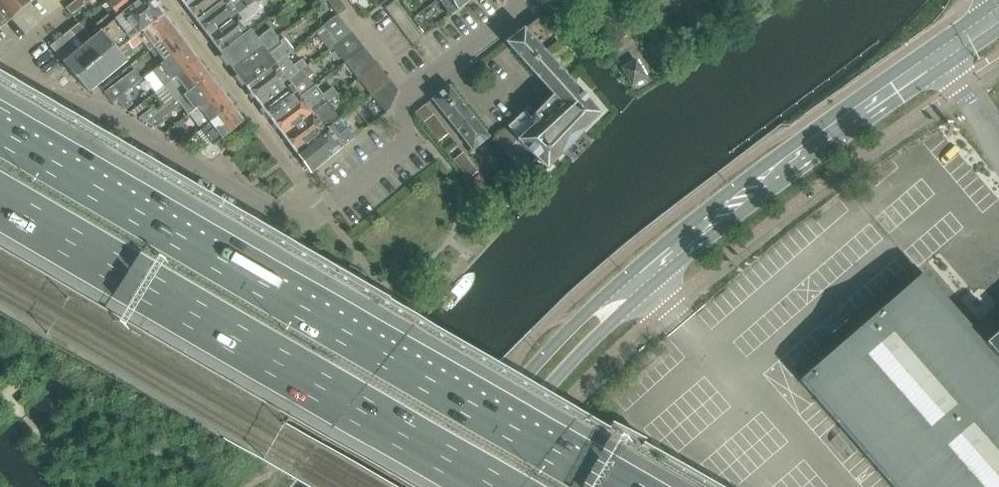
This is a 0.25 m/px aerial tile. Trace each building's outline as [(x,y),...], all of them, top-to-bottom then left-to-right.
[(4,22),(6,24),(30,3),(28,0),(0,0),(0,17),(4,22)] [(65,9),(71,16),(92,0),(77,0),(74,2),(65,9)] [(100,21),(101,22),(106,29),(142,0),(111,0),(107,3),(114,11),(100,21)] [(101,32),(114,46),(117,51),(163,16),(160,12),(151,0),(142,0),(106,29),(101,32)] [(184,5),(196,21),(225,0),(190,0),(184,5)] [(196,21),(209,38),(256,2),(255,0),(225,0),(196,21)] [(338,16),(339,16),(346,10),(339,0),(327,0),(338,16)] [(473,0),(439,0),(451,16),(473,0)] [(389,15),(399,8),(395,1),(384,9),(389,15)] [(245,24),(263,11),(256,2),(209,38),(221,54),(250,31),(245,24)] [(393,21),(404,14),(399,8),(389,15),(393,21)] [(398,27),(408,20),(404,14),(393,21),(398,27)] [(163,16),(117,51),(123,58),(134,49),(133,48),(142,41),(146,46),(149,50),(174,31),(171,27),(163,16)] [(352,33),(342,22),(338,16),(324,27),(337,44),(352,33)] [(403,33),(413,26),(408,20),(398,27),(403,33)] [(80,27),(70,34),(81,48),(91,40),(81,26),(80,27)] [(407,40),(417,32),(413,26),(403,33),(407,40)] [(324,27),(316,33),(329,50),(333,46),(333,47),(335,46),(337,44),(324,27)] [(233,70),(277,37),(271,29),(257,40),(250,31),(221,54),(233,70)] [(174,31),(149,50),(155,58),(161,66),(165,63),(186,47),(174,31)] [(546,55),(524,31),(506,44),(530,70),(546,55)] [(62,63),(88,94),(98,87),(127,63),(123,58),(117,51),(114,46),(101,32),(91,40),(81,48),(72,55),(71,56),(62,63)] [(412,46),(422,38),(417,32),(407,40),(412,46)] [(335,46),(333,47),(345,63),(346,64),(365,50),(364,48),(361,44),(352,33),(348,36),(337,44),(335,46)] [(70,34),(60,42),(71,56),(72,55),(81,48),(70,34)] [(285,39),(281,42),(277,37),(233,70),(246,87),(285,59),(287,57),(294,51),(285,39)] [(60,42),(51,49),(62,63),(71,56),(60,42)] [(161,66),(144,78),(156,94),(164,88),(169,83),(198,62),(186,47),(165,63),(161,66)] [(365,50),(346,64),(358,79),(377,64),(365,50)] [(554,97),(571,82),(546,55),(530,70),(554,97)] [(300,60),(293,65),(287,57),(285,59),(246,87),(259,104),(306,68),(300,60)] [(172,98),(156,110),(159,115),(177,102),(188,94),(209,77),(208,76),(198,62),(169,83),(164,88),(172,98)] [(633,87),(646,79),(636,62),(622,70),(633,87)] [(372,97),(391,83),(377,64),(358,79),(364,88),(372,97)] [(309,79),(314,75),(308,67),(306,68),(259,104),(271,120),(308,92),(315,87),(309,79)] [(133,71),(104,93),(111,103),(116,100),(124,94),(134,86),(141,81),(133,71)] [(159,115),(148,124),(156,129),(165,122),(163,119),(181,106),(189,116),(190,115),(220,92),(209,77),(188,94),(177,102),(159,115)] [(585,131),(601,115),(571,82),(554,97),(533,120),(526,111),(509,127),(521,140),(519,141),(537,159),(527,169),(538,179),(548,169),(548,170),(564,154),(585,131)] [(377,104),(396,89),(391,83),(372,97),(377,104)] [(473,153),(491,139),(449,86),(431,100),(473,153)] [(330,101),(338,95),(332,88),(315,101),(308,92),(271,120),(283,136),(327,103),(330,101)] [(389,110),(398,91),(396,89),(377,104),(385,113),(389,110)] [(220,92),(190,115),(202,131),(203,132),(233,109),(220,92)] [(124,94),(119,98),(127,109),(134,103),(126,93),(124,94)] [(341,121),(327,103),(283,136),(297,154),(341,121)] [(148,124),(159,115),(156,110),(154,107),(139,119),(148,124)] [(212,143),(199,153),(212,160),(222,152),(216,144),(244,123),(233,109),(203,132),(212,143)] [(439,142),(449,135),(433,115),(424,123),(439,142)] [(355,138),(348,129),(341,121),(297,154),(312,174),(355,138)] [(176,126),(166,134),(174,139),(186,129),(181,122),(176,126)] [(463,153),(454,161),(457,165),(467,158),(463,153)] [(988,342),(976,329),(972,333),(922,275),(800,381),(893,486),(998,486),(998,332),(988,342)] [(152,449),(147,455),(156,462),(160,455),(152,449)]
